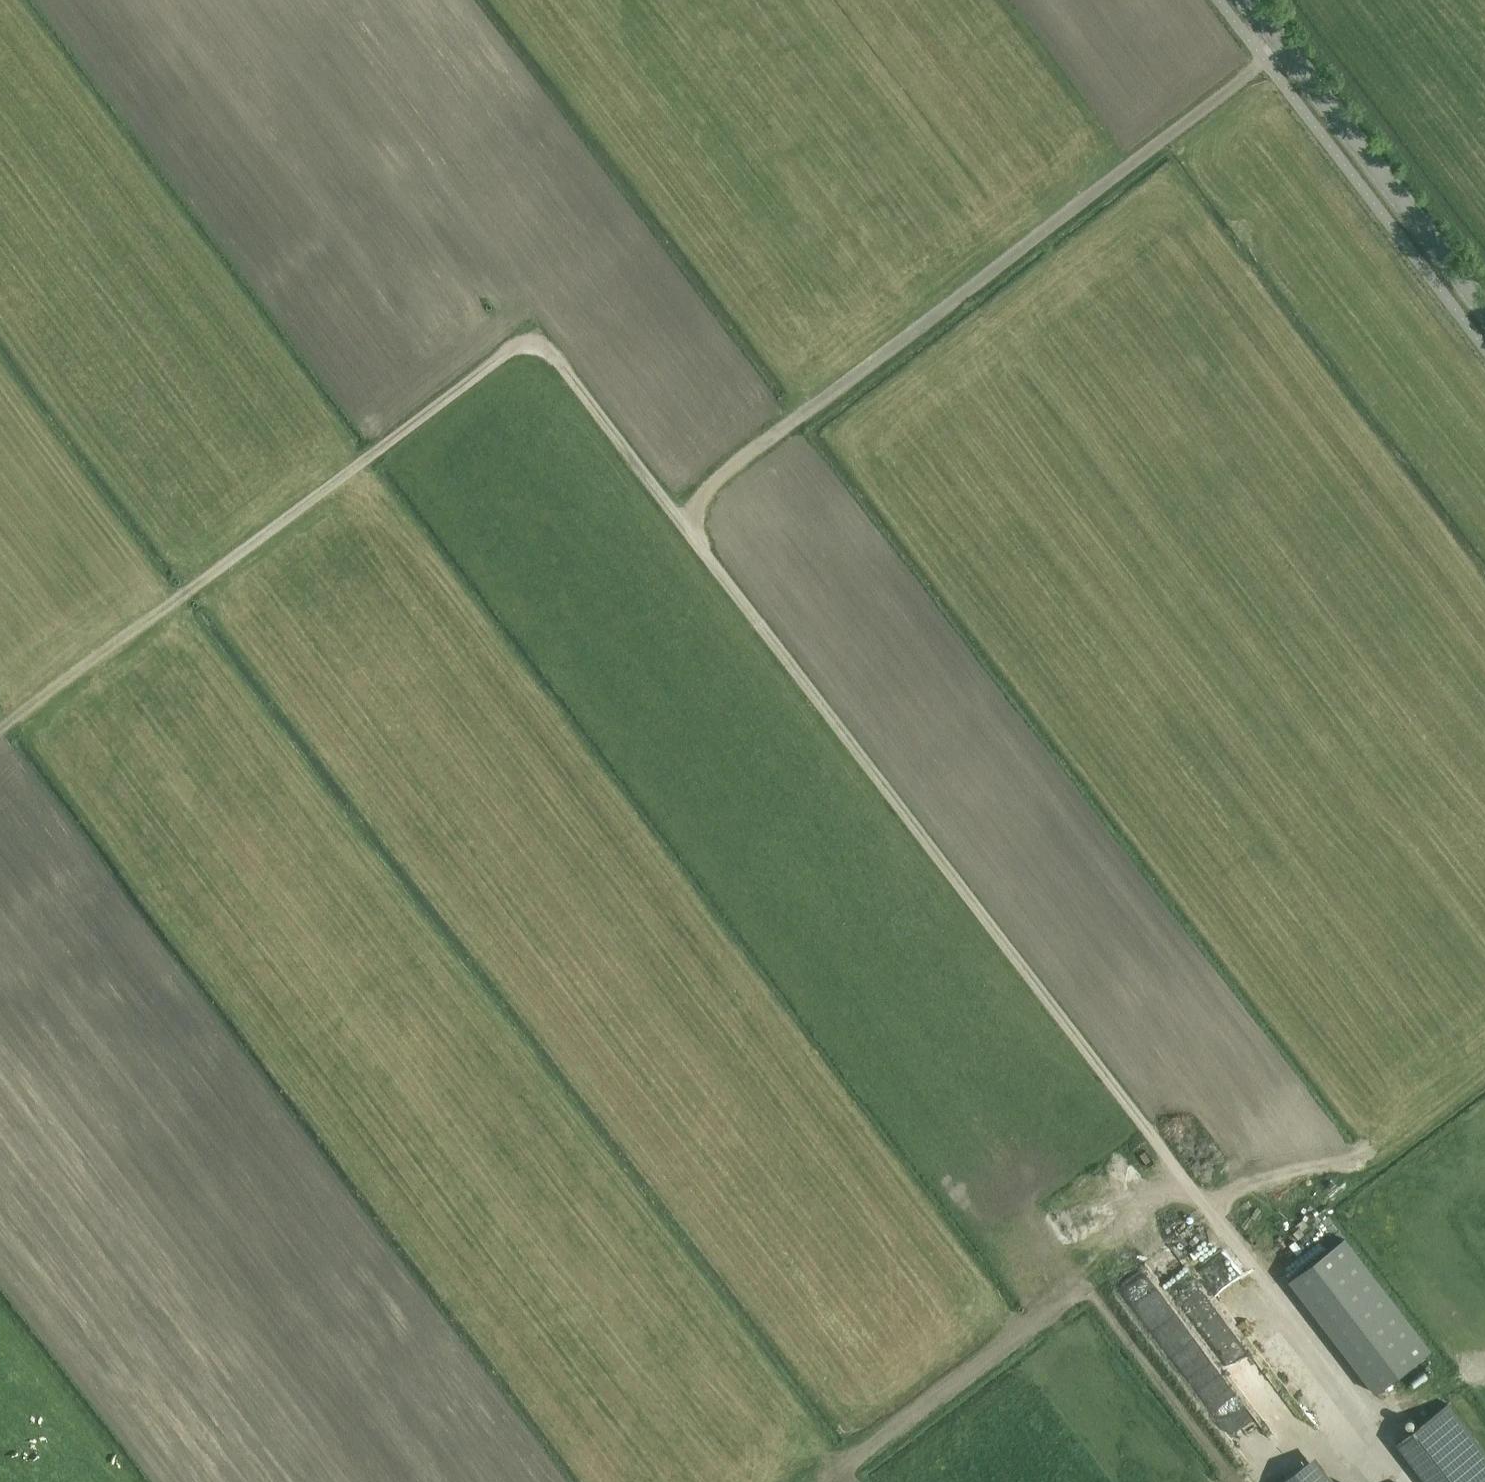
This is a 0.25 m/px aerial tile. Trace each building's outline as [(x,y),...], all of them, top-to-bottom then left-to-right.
[(1299,1232),(1302,1247),(1314,1244),(1310,1229),(1299,1232)] [(1346,1244),(1293,1284),(1379,1397),(1432,1358),(1346,1244)] [(1199,1330),(1210,1324),(1204,1312),(1193,1318),(1199,1330)] [(1448,1403),(1395,1443),(1424,1481),(1484,1481),(1484,1451),(1448,1403)] [(1281,1481),(1334,1481),(1315,1456),(1281,1481)]
